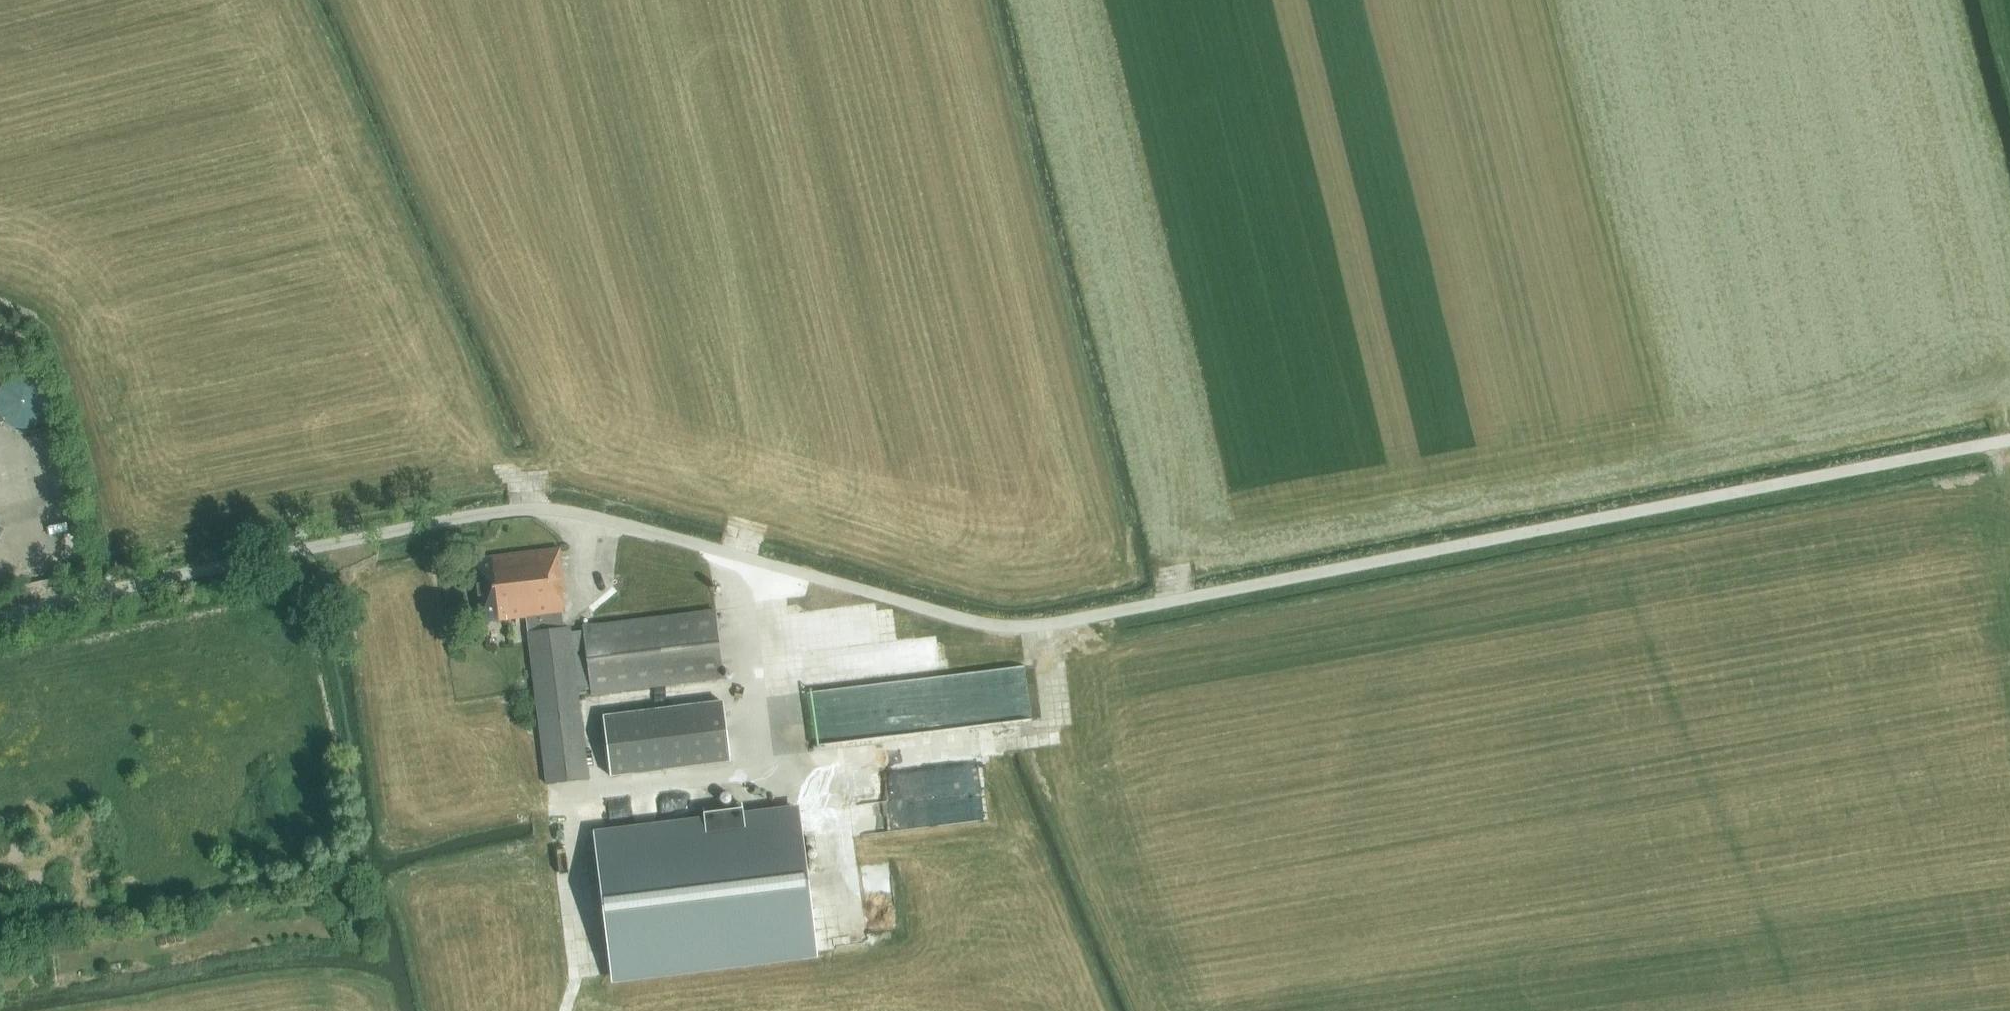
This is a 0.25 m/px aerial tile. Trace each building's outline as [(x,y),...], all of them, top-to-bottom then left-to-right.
[(0,389),(0,419),(1,421),(4,423),(7,426),(12,429),(17,431),(23,431),(27,431),(32,430),(36,428),(40,425),(45,420),(48,414),(49,411),(50,407),(50,406),(50,404),(50,403),(50,401),(50,398),(49,395),(46,389),(42,385),(38,381),(33,378),(28,377),(23,376),(20,377),(12,379),(6,382),(1,387),(0,389)] [(592,697),(723,679),(715,612),(582,628),(582,632),(570,634),(569,630),(563,630),(562,614),(564,614),(562,596),(565,595),(559,550),(474,561),(483,627),(527,621),(548,786),(590,780),(578,693),(591,692),(592,697)] [(896,644),(895,614),(802,617),(803,647),(896,644)] [(1032,666),(809,696),(814,735),(827,734),(827,735),(939,720),(937,705),(949,703),(952,727),(1003,720),(1002,713),(1024,710),(1021,695),(1036,693),(1032,666)] [(722,703),(603,718),(610,778),(729,763),(722,703)] [(986,797),(903,804),(905,828),(988,820),(986,797)] [(703,810),(704,825),(595,839),(612,978),(814,953),(797,814),(742,821),(740,805),(703,810)]
